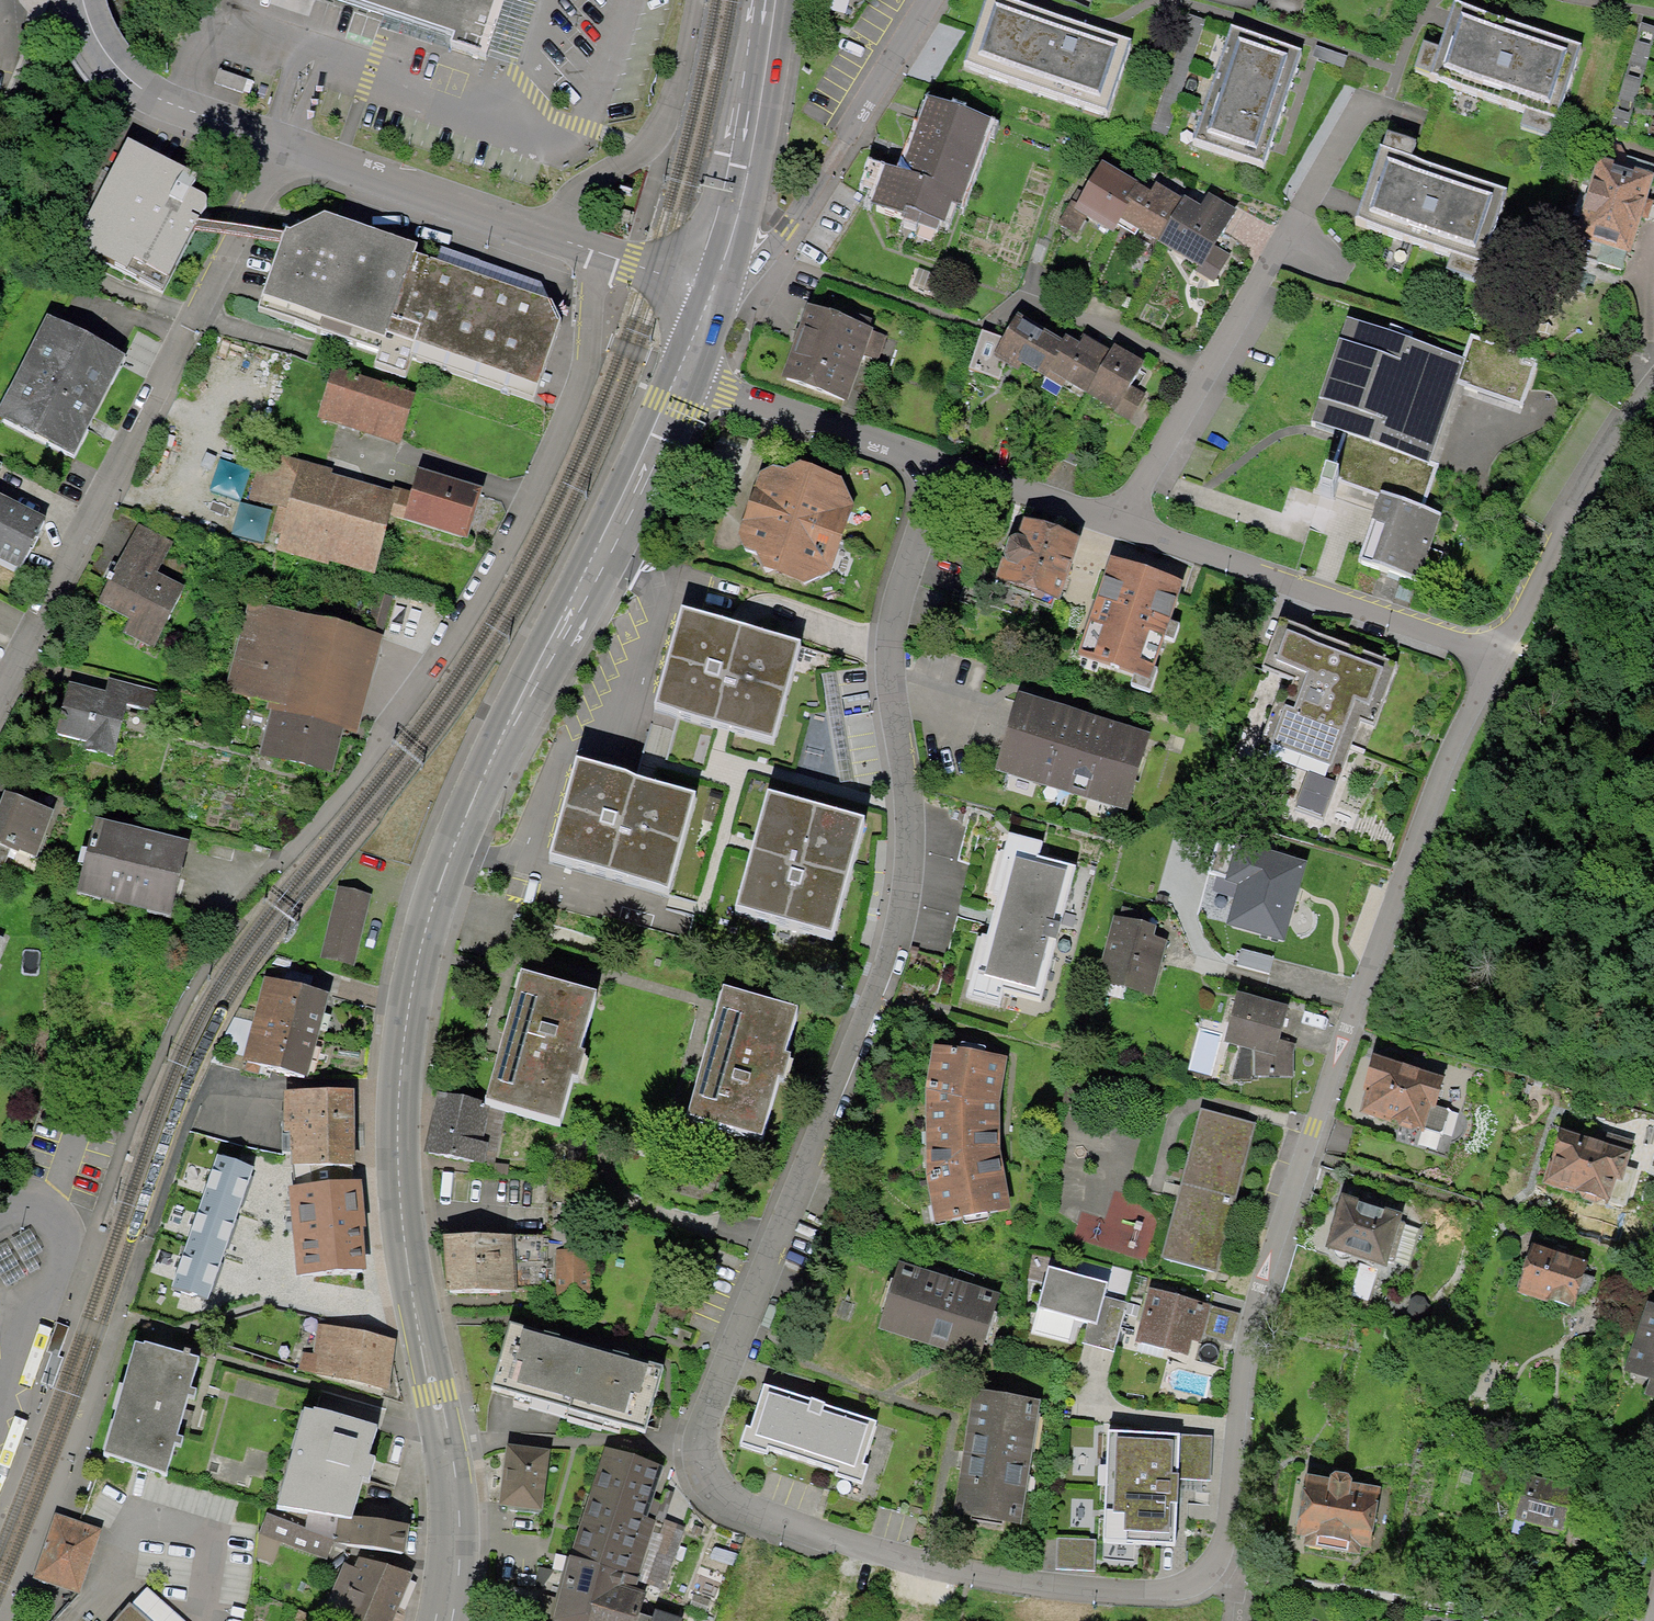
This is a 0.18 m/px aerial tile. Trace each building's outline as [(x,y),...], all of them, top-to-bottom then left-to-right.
[(496,54),(513,0),(339,0),(496,54)] [(993,0),(990,0),(966,73),(1108,122),(1131,48),(993,0)] [(1426,54),(1417,81),(1528,119),(1522,135),(1551,146),(1582,56),(1458,14),(1442,60),(1426,54)] [(1205,26),(1188,21),(1150,133),(1167,139),(1205,26)] [(1639,30),(1607,133),(1627,140),(1653,52),(1653,35),(1639,30)] [(1303,61),(1232,36),(1193,150),(1264,174),(1303,61)] [(985,130),(930,113),(910,169),(890,165),(871,207),(952,234),(985,130)] [(196,174),(128,137),(75,243),(163,293),(194,230),(199,218),(207,205),(208,200),(207,197),(205,193),(190,185),(196,174)] [(1420,155),(1391,145),(1386,159),(1383,156),(1358,229),(1481,271),(1506,201),(1415,170),(1420,155)] [(1125,200),(1136,181),(1137,180),(1102,159),(1076,203),(1073,209),(1087,216),(1112,232),(1121,218),(1130,203),(1125,200)] [(1600,169),(1578,249),(1604,256),(1599,275),(1629,283),(1653,190),(1653,169),(1630,162),(1627,176),(1600,169)] [(1157,240),(1183,197),(1156,181),(1151,190),(1136,181),(1125,200),(1130,203),(1121,218),(1157,240)] [(1201,204),(1185,195),(1183,197),(1157,240),(1199,265),(1202,267),(1214,245),(1236,209),(1208,193),(1201,204)] [(1077,234),(1087,216),(1073,209),(1076,203),(1071,200),(1058,223),(1077,234)] [(379,350),(413,252),(418,242),(326,210),(290,228),(286,227),(284,232),(280,242),(259,306),(379,350)] [(199,218),(194,230),(280,242),(284,232),(199,218)] [(1230,254),(1214,245),(1202,267),(1199,265),(1195,271),(1214,282),(1230,254)] [(552,299),(413,252),(379,350),(375,361),(407,371),(413,354),(534,396),(561,318),(552,299)] [(810,313),(784,384),(849,407),(875,336),(810,313)] [(1047,367),(1064,340),(1018,313),(1002,337),(982,330),(968,368),(1000,379),(1005,363),(1017,369),(1022,362),(1047,377),(1051,370),(1047,367)] [(45,314),(0,401),(0,417),(76,456),(127,356),(45,314)] [(1466,365),(1351,326),(1317,425),(1349,436),(1333,483),(1382,500),(1359,568),(1427,591),(1451,518),(1430,511),(1443,471),(1432,467),(1466,365)] [(1086,392),(1111,350),(1084,335),(1080,342),(1067,334),(1064,340),(1047,367),(1051,370),(1047,377),(1063,386),(1066,380),(1086,392)] [(1144,360),(1114,343),(1111,350),(1086,392),(1116,408),(1114,411),(1130,420),(1145,393),(1130,384),(1144,360)] [(317,417),(399,444),(415,395),(334,367),(317,417)] [(333,469),(262,449),(249,497),(279,505),(272,529),(282,532),(277,550),(330,565),(331,561),(375,573),(397,491),(332,473),(333,469)] [(785,467),(773,464),(758,470),(740,536),(746,549),(756,551),(762,567),(804,582),(831,571),(854,501),(841,476),(800,459),(785,467)] [(482,486),(417,467),(403,519),(467,537),(482,486)] [(19,568),(46,517),(0,493),(0,558),(19,568)] [(1085,543),(1017,522),(992,601),(1060,623),(1085,543)] [(173,541),(137,524),(98,603),(128,618),(121,633),(153,649),(185,585),(158,572),(173,541)] [(1185,588),(1114,564),(1082,660),(1135,678),(1130,693),(1150,699),(1167,647),(1176,650),(1183,631),(1171,627),(1185,588)] [(271,710),(260,757),(335,773),(344,731),(358,735),(385,636),(337,620),(250,603),(226,691),(268,701),(266,709),(271,710)] [(801,642),(683,604),(655,701),(773,733),(801,642)] [(1329,646),(1276,628),(1261,670),(1300,683),(1288,717),(1277,713),(1264,752),(1334,777),(1348,737),(1337,734),(1348,705),(1375,714),(1391,667),(1329,646)] [(106,690),(68,681),(55,732),(86,740),(84,749),(114,756),(127,703),(153,710),(158,691),(109,678),(106,690)] [(1153,739),(1019,698),(995,775),(1129,815),(1153,739)] [(696,790),(575,755),(551,851),(669,889),(696,790)] [(866,815),(770,790),(735,906),(837,934),(866,815)] [(4,791),(0,802),(0,845),(10,848),(19,852),(19,850),(37,856),(54,809),(4,791)] [(174,912),(190,841),(94,820),(78,891),(174,912)] [(1044,848),(1011,839),(965,1000),(1000,1010),(1004,994),(1040,1005),(1078,871),(1040,860),(1044,848)] [(10,848),(0,845),(0,865),(3,866),(10,848)] [(370,901),(335,894),(320,962),(355,970),(370,901)] [(1149,920),(1119,912),(1098,987),(1152,1002),(1168,946),(1147,926),(1149,920)] [(1279,947),(1255,941),(1246,973),(1270,979),(1279,947)] [(596,988),(522,968),(486,1097),(560,1118),(573,1072),(579,1074),(586,1049),(579,1047),(596,988)] [(247,1065),(311,1081),(330,1004),(267,984),(247,1065)] [(798,1007),(723,985),(687,1113),(764,1133),(798,1007)] [(1290,1009),(1241,998),(1227,1047),(1242,1050),(1234,1085),(1294,1078),(1294,1052),(1281,1043),(1290,1009)] [(1006,1060),(929,1048),(922,1094),(921,1168),(931,1226),(1009,1210),(995,1153),(998,1107),(1006,1060)] [(1444,1076),(1373,1054),(1362,1089),(1366,1091),(1360,1112),(1423,1132),(1425,1128),(1442,1134),(1450,1109),(1435,1105),(1444,1076)] [(355,1088),(283,1089),(283,1132),(292,1132),(292,1165),(355,1165),(355,1088)] [(507,1107),(437,1092),(425,1151),(495,1166),(507,1107)] [(1255,1126),(1203,1113),(1165,1259),(1217,1272),(1255,1126)] [(1604,1142),(1561,1127),(1543,1183),(1581,1194),(1583,1198),(1596,1202),(1603,1199),(1626,1205),(1637,1169),(1627,1167),(1631,1150),(1604,1142)] [(1604,1142),(1631,1150),(1634,1141),(1607,1132),(1604,1142)] [(254,1167),(218,1154),(198,1210),(234,1223),(254,1167)] [(362,1179),(288,1186),(296,1274),(367,1268),(363,1227),(366,1227),(362,1179)] [(1403,1213),(1342,1193),(1325,1247),(1386,1266),(1403,1213)] [(219,1267),(234,1223),(198,1210),(182,1255),(219,1267)] [(509,1232),(444,1235),(447,1291),(515,1289),(509,1232)] [(1587,1261),(1533,1244),(1518,1290),(1586,1312),(1597,1278),(1583,1274),(1587,1261)] [(591,1253),(559,1252),(558,1304),(590,1305),(591,1253)] [(207,1300),(219,1267),(182,1255),(171,1288),(207,1300)] [(1002,1297),(901,1264),(879,1333),(979,1366),(1002,1297)] [(1109,1284),(1050,1268),(1038,1311),(1087,1324),(1082,1344),(1113,1352),(1126,1304),(1105,1299),(1109,1284)] [(1237,1312),(1149,1288),(1133,1346),(1191,1362),(1200,1333),(1229,1341),(1237,1312)] [(1417,1295),(1411,1298),(1406,1311),(1411,1317),(1415,1318),(1423,1317),(1429,1312),(1430,1304),(1424,1298),(1417,1295)] [(1292,1305),(1279,1301),(1274,1316),(1288,1319),(1292,1305)] [(1649,1306),(1625,1373),(1649,1382),(1643,1398),(1653,1402),(1653,1307),(1649,1306)] [(664,1365),(509,1321),(491,1385),(515,1392),(513,1400),(619,1431),(622,1423),(645,1429),(664,1365)] [(302,1351),(298,1371),(388,1389),(398,1339),(319,1323),(313,1353),(302,1351)] [(135,1341),(104,1453),(167,1472),(199,1359),(135,1341)] [(1042,1401),(975,1391),(958,1516),(1024,1526),(1042,1401)] [(878,1426),(766,1392),(754,1431),(748,1431),(743,1450),(766,1457),(767,1452),(840,1474),(838,1481),(864,1489),(871,1467),(866,1465),(878,1426)] [(276,1502),(277,1505),(308,1510),(339,1515),(352,1518),(353,1515),(363,1477),(368,1478),(376,1455),(370,1454),(378,1424),(314,1406),(313,1410),(306,1407),(276,1502)] [(1104,1544),(1059,1542),(1058,1569),(1095,1571),(1096,1546),(1174,1549),(1177,1480),(1212,1482),(1214,1437),(1108,1433),(1104,1544)] [(551,1449),(508,1444),(499,1505),(542,1511),(551,1449)] [(664,1467),(605,1447),(569,1555),(638,1578),(657,1520),(647,1517),(664,1467)] [(1641,1487),(1653,1498),(1653,1471),(1641,1487)] [(1330,1478),(1306,1474),(1295,1534),(1306,1535),(1304,1545),(1361,1555),(1362,1546),(1371,1547),(1381,1488),(1351,1482),(1352,1478),(1347,1473),(1335,1472),(1330,1474),(1330,1478)] [(1580,1492),(1527,1479),(1514,1532),(1566,1545),(1580,1492)] [(352,1518),(339,1515),(308,1510),(305,1527),(336,1541),(406,1553),(410,1524),(353,1515),(352,1518)] [(103,1529),(56,1512),(32,1577),(80,1593),(103,1529)] [(328,1559),(336,1541),(305,1527),(267,1512),(258,1533),(328,1559)] [(685,1526),(664,1519),(663,1523),(659,1534),(664,1536),(647,1583),(662,1589),(685,1526)] [(663,1523),(657,1520),(638,1578),(637,1581),(647,1583),(664,1536),(659,1534),(663,1523)] [(569,1555),(549,1619),(557,1620),(636,1620),(639,1612),(645,1592),(635,1588),(637,1581),(638,1578),(569,1555)] [(323,1618),(331,1620),(395,1620),(415,1574),(360,1558),(355,1568),(346,1564),(323,1618)] [(146,1585),(115,1620),(187,1620),(146,1585)] [(711,1600),(694,1593),(688,1607),(706,1614),(711,1600)] [(639,1612),(636,1620),(682,1620),(683,1618),(655,1609),(652,1617),(639,1612)]
